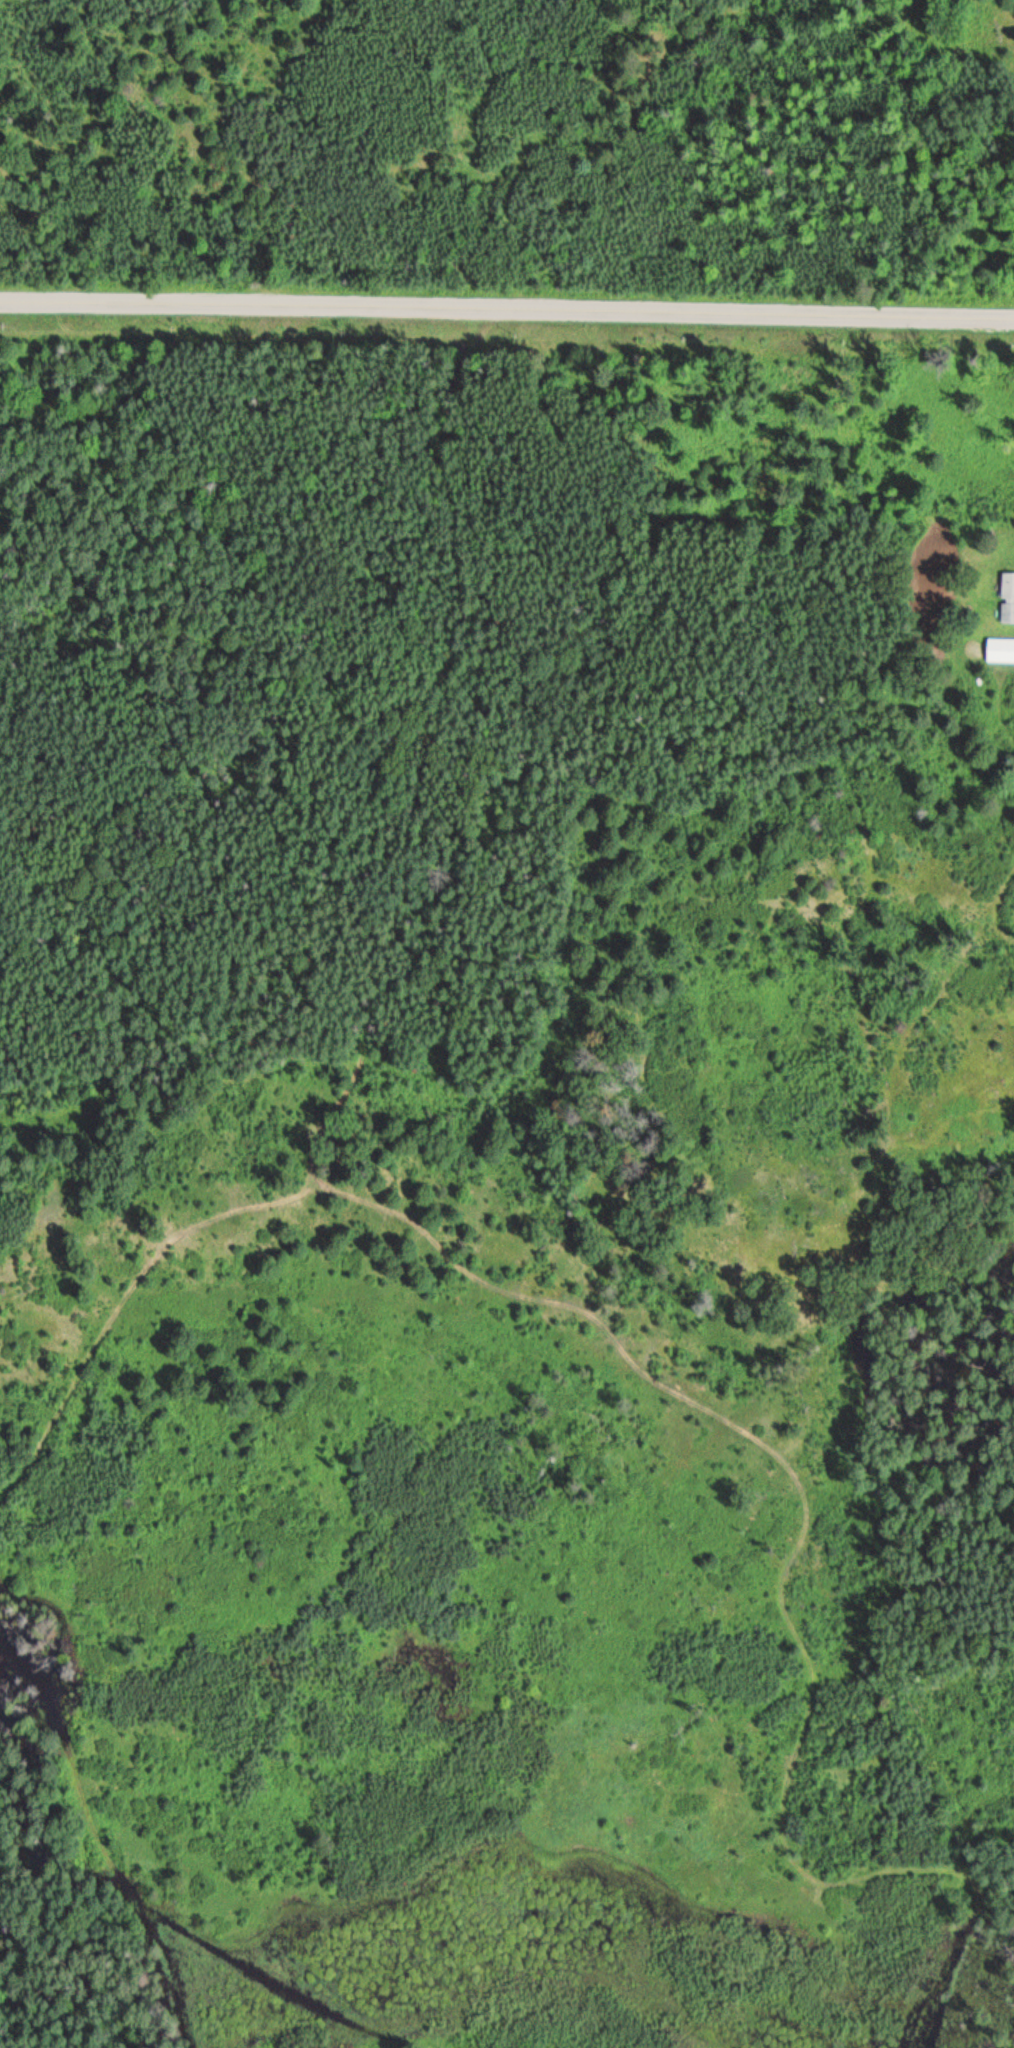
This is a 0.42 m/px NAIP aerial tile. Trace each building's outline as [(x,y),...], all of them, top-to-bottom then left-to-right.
[(1003,572),(1003,623),(1013,623),(1013,572),(1003,572)] [(989,639),(989,662),(1013,662),(1013,639),(989,639)]
